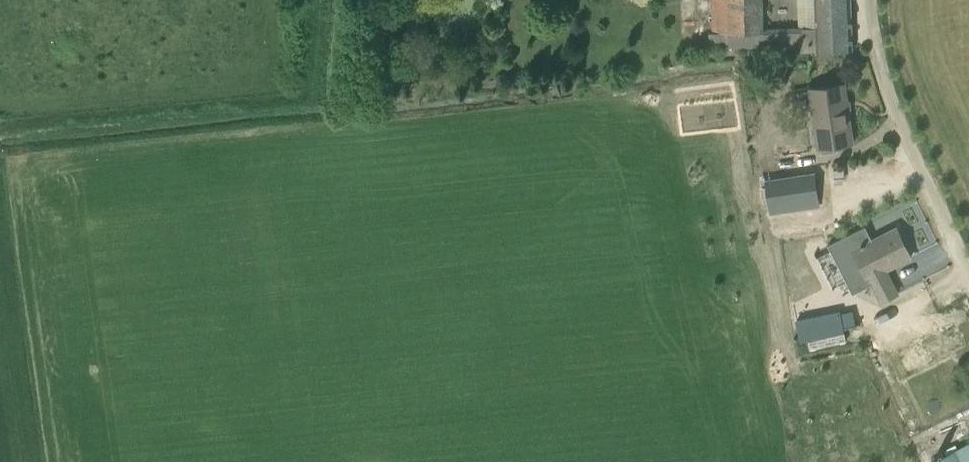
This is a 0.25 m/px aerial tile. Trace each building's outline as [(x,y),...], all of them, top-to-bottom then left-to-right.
[(852,50),(850,0),(798,0),(798,28),(763,30),(763,0),(713,0),(713,32),(709,32),(709,48),(764,46),(764,53),(817,51),(852,50)] [(844,83),(808,89),(816,147),(821,146),(822,152),(837,151),(836,145),(852,142),(847,102),(844,83)] [(784,152),(793,236),(838,231),(831,165),(814,167),(812,149),(784,152)] [(865,226),(829,245),(853,293),(872,284),(881,302),(898,293),(886,270),(912,257),(897,228),(872,240),(865,226)] [(796,319),(800,338),(844,328),(841,310),(796,319)] [(890,352),(899,377),(968,350),(959,325),(890,352)] [(933,461),(968,461),(968,442),(933,461)]
